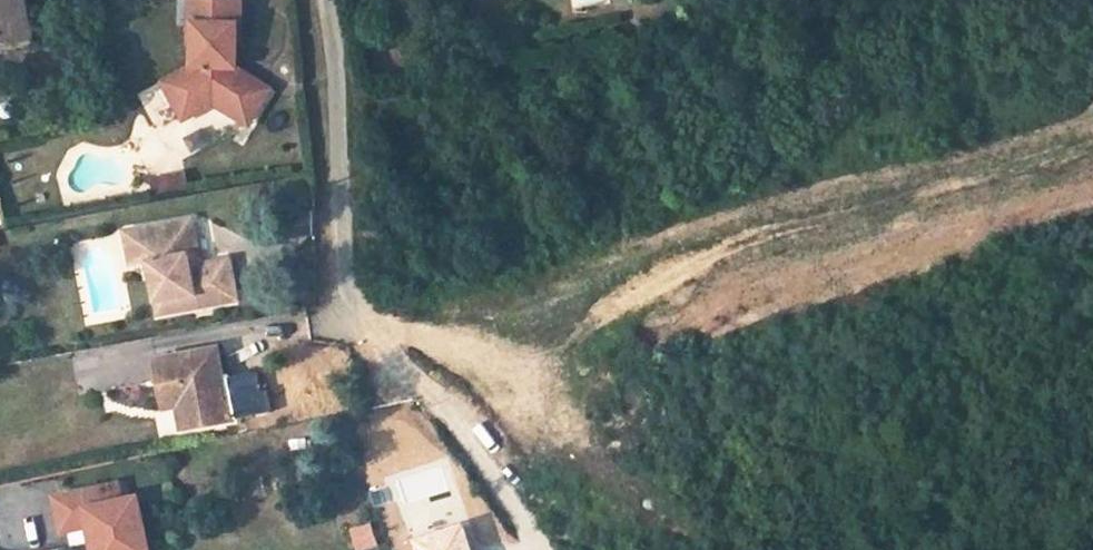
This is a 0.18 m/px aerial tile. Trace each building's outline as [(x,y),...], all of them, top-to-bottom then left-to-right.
[(33,41),(27,0),(0,0),(0,48),(33,41)] [(187,43),(190,43),(190,68),(162,85),(183,122),(212,105),(223,98),(250,116),(267,89),(234,68),(235,65),(229,65),(229,55),(236,55),(236,44),(240,44),(241,0),(188,0),(187,43)] [(223,98),(212,105),(213,105),(212,106),(244,126),(250,117),(250,116),(223,98)] [(187,181),(160,186),(163,203),(190,198),(187,181)] [(168,250),(149,254),(161,321),(238,307),(232,270),(197,276),(194,263),(204,261),(196,218),(164,225),(168,250)] [(168,250),(164,225),(129,231),(133,256),(149,254),(168,250)] [(188,398),(193,425),(236,417),(229,376),(223,377),(218,349),(157,359),(164,401),(188,398)] [(188,398),(164,401),(165,409),(179,407),(182,427),(193,425),(188,398)] [(120,502),(132,499),(129,481),(116,483),(120,502)] [(137,520),(132,499),(120,502),(116,483),(99,487),(100,492),(63,500),(68,525),(94,519),(100,549),(150,549),(143,519),(137,520)] [(68,525),(72,544),(77,543),(79,549),(100,549),(94,519),(68,525)]
